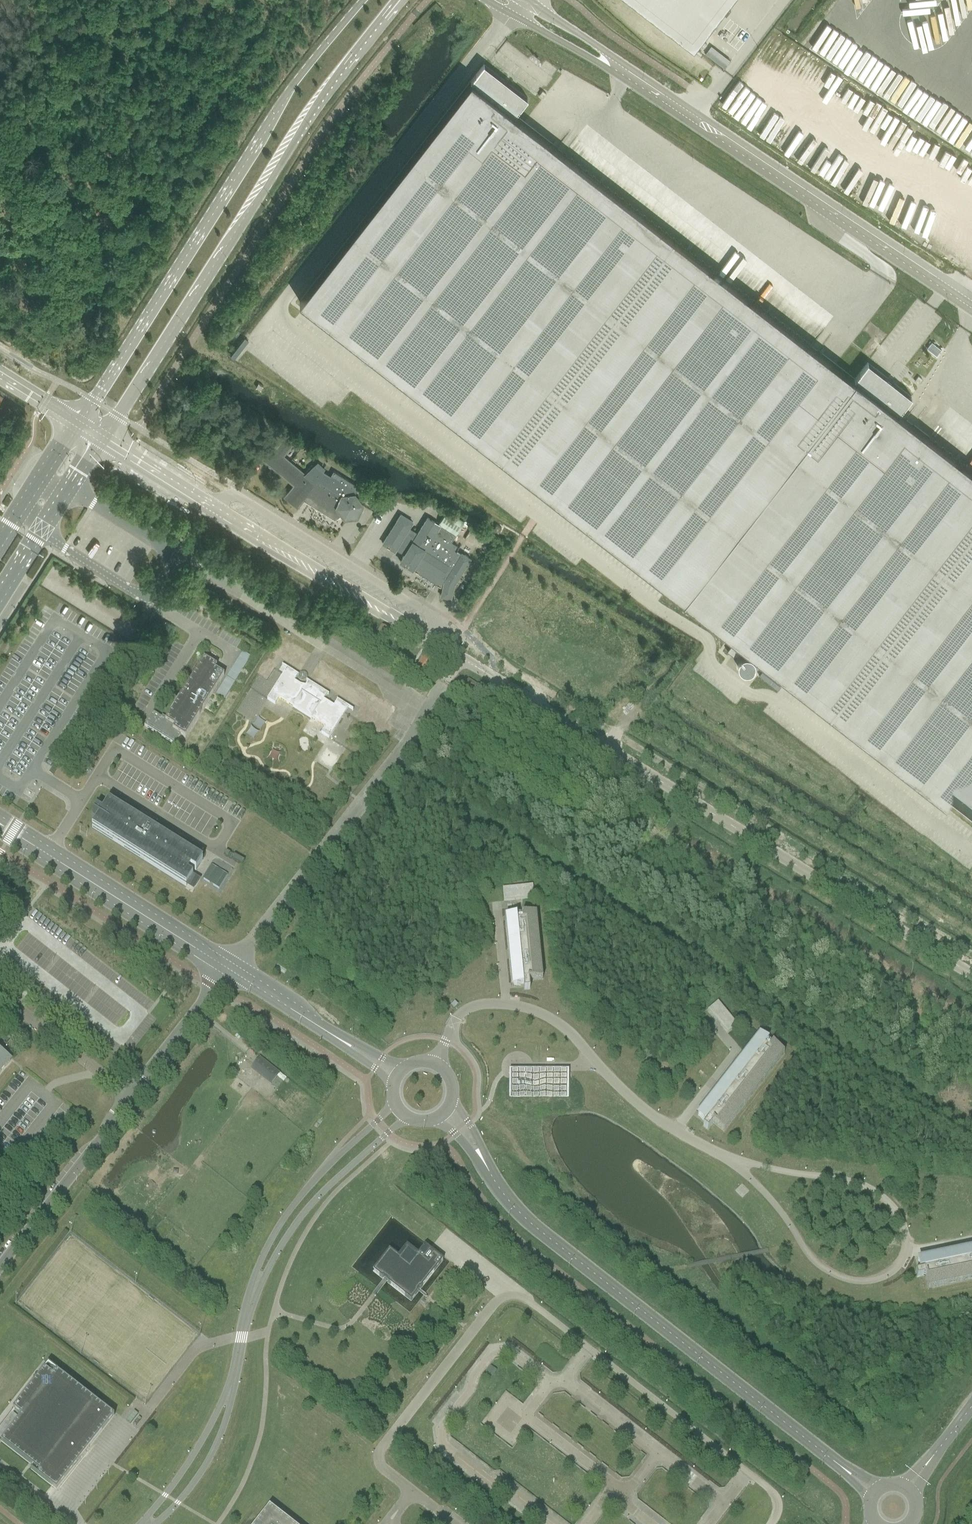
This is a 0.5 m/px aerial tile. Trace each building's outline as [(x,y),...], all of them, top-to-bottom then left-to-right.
[(693,47),(703,35),(711,25),(730,0),(633,0),(693,47)] [(863,5),(867,0),(836,0),(834,1),(838,11),(845,8),(849,18),(853,12),(850,10),(863,5)] [(710,45),(705,54),(725,66),(730,58),(710,45)] [(300,301),(302,303),(306,306),(375,359),(378,362),(537,485),(539,487),(540,488),(543,490),(684,600),(688,603),(716,625),(735,640),(727,650),(730,652),(733,655),(736,657),(744,646),(762,660),(765,662),(922,785),(926,787),(971,823),(971,469),(914,424),(914,423),(906,418),(899,413),(912,396),(898,385),(892,380),(888,378),(888,377),(868,362),(855,378),(836,363),(819,350),(812,345),(812,344),(565,152),(558,147),(557,147),(525,121),(516,114),(528,98),(513,86),(508,82),(505,79),(486,65),(484,63),(482,65),(410,158),(390,184),(388,187),(300,301)] [(231,356),(240,361),(251,341),(243,336),(231,356)] [(265,460),(295,484),(285,496),(298,506),(312,489),(338,505),(337,507),(345,517),(358,516),(363,504),(355,493),(356,491),(360,486),(333,470),(330,475),(322,471),(324,468),(318,462),(306,473),(283,455),(294,442),(286,436),(276,448),(275,448),(265,460)] [(374,501),(378,504),(384,496),(379,493),(374,501)] [(441,595),(451,598),(454,584),(471,558),(462,552),(462,554),(455,549),(458,545),(452,541),(465,520),(446,510),(438,523),(428,517),(418,533),(409,528),(413,521),(401,514),(383,543),(395,550),(396,548),(405,553),(400,561),(413,569),(418,561),(441,576),(439,580),(444,584),(441,595)] [(497,524),(493,529),(497,531),(499,532),(500,531),(502,527),(497,524)] [(381,644),(389,631),(381,626),(380,628),(373,639),(381,644)] [(418,666),(418,667),(426,672),(434,660),(426,654),(418,666)] [(747,672),(750,672),(753,670),(755,668),(756,665),(755,662),(754,659),(751,657),(748,656),(745,657),(742,658),(740,661),(740,664),(740,667),(741,669),(744,671),(747,672)] [(153,713),(151,717),(144,726),(174,745),(181,736),(185,738),(224,676),(214,670),(216,667),(204,659),(180,697),(183,699),(181,701),(180,704),(177,702),(165,721),(153,713)] [(325,728),(321,734),(329,739),(345,713),(348,708),(353,711),(337,700),(336,701),(337,701),(333,707),(323,700),(327,695),(328,696),(329,695),(306,681),(306,682),(308,683),(305,687),(300,686),(294,682),(297,676),(298,677),(298,676),(282,666),(286,669),(283,675),(267,700),(275,705),(279,699),(293,708),(310,719),(325,728)] [(216,695),(224,700),(240,674),(232,669),(216,695)] [(464,688),(474,694),(478,687),(468,681),(464,688)] [(60,758),(56,748),(47,752),(54,767),(58,766),(55,760),(60,758)] [(92,828),(186,887),(193,876),(188,873),(191,868),(196,871),(203,860),(143,823),(109,801),(102,812),(97,809),(94,814),(93,813),(92,814),(98,818),(92,828)] [(657,822),(665,828),(669,821),(661,816),(657,822)] [(203,880),(219,890),(228,876),(212,866),(203,880)] [(337,882),(335,884),(339,888),(345,881),(340,877),(339,878),(338,880),(337,882)] [(533,885),(502,888),(504,902),(534,899),(533,885)] [(523,982),(524,988),(524,990),(530,990),(529,981),(542,980),(536,914),(521,916),(522,922),(506,923),(508,944),(511,944),(512,960),(513,961),(509,962),(511,983),(523,982)] [(26,989),(21,996),(29,1002),(34,995),(26,989)] [(466,989),(459,990),(462,1001),(468,1000),(466,989)] [(707,1010),(727,1034),(737,1025),(718,1002),(707,1010)] [(725,1084),(717,1095),(715,1098),(712,1096),(699,1112),(708,1120),(703,1126),(708,1130),(713,1123),(724,1132),(784,1054),(772,1045),(768,1050),(756,1040),(743,1057),(745,1059),(739,1067),(738,1067),(736,1065),(723,1082),(725,1084)] [(10,1061),(0,1053),(0,1073),(5,1067),(10,1061)] [(262,1076),(272,1084),(280,1074),(260,1058),(252,1068),(262,1076)] [(509,1071),(509,1097),(568,1097),(568,1071),(509,1071)] [(601,1086),(597,1098),(609,1102),(613,1091),(601,1086)] [(388,1282),(387,1283),(411,1302),(418,1292),(417,1292),(418,1290),(419,1289),(420,1290),(443,1261),(425,1247),(418,1254),(407,1246),(397,1259),(388,1252),(373,1272),(382,1279),(383,1278),(385,1280),(388,1282)] [(919,1271),(915,1272),(917,1278),(925,1276),(928,1289),(971,1280),(971,1248),(959,1251),(960,1254),(943,1258),(942,1255),(922,1259),(924,1270),(919,1271)] [(13,1410),(21,1417),(1,1443),(27,1463),(39,1473),(38,1474),(37,1476),(50,1486),(54,1489),(77,1459),(79,1461),(89,1448),(87,1446),(109,1418),(111,1415),(56,1372),(53,1377),(44,1370),(13,1410)] [(9,1414),(1,1427),(6,1429),(13,1416),(9,1414)] [(270,1511),(260,1523),(286,1523),(270,1511)]
